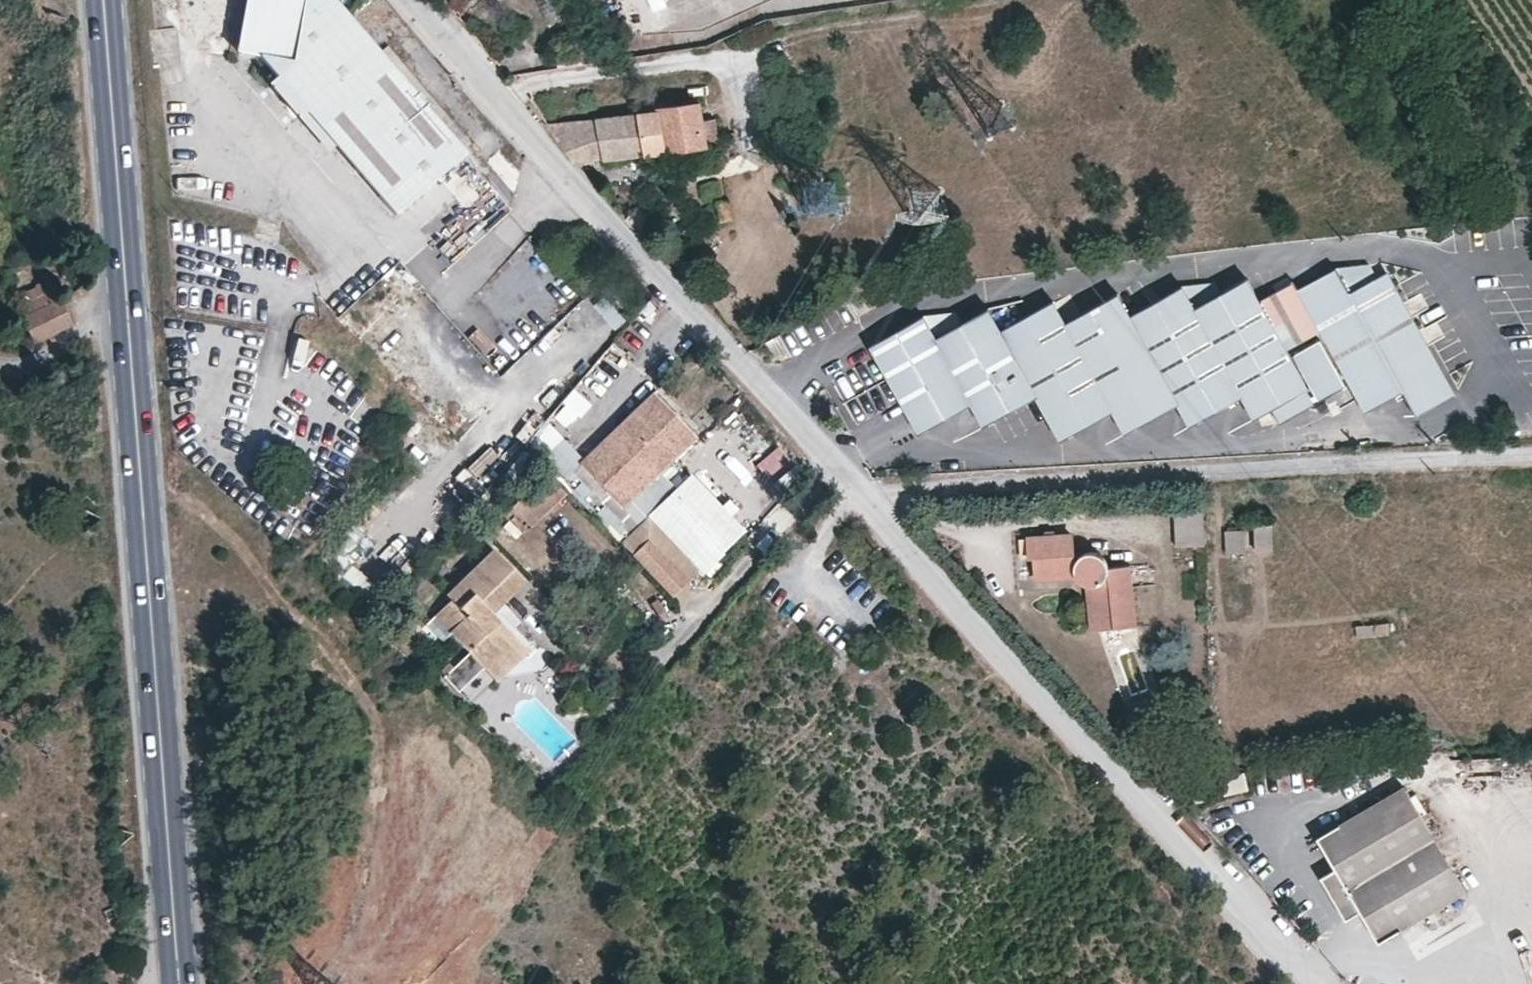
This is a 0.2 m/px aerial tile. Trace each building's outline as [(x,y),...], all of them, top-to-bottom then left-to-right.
[(236,46),(254,50),(393,210),(465,147),(337,0),(243,0),(236,46)] [(596,119),(604,159),(721,142),(716,118),(706,120),(702,101),(661,106),(661,111),(596,119)] [(579,165),(604,159),(596,119),(549,125),(579,165)] [(730,200),(719,202),(723,222),(733,220),(730,200)] [(1351,291),(1377,278),(1370,264),(1337,268),(1351,291)] [(1454,394),(1387,272),(1377,278),(1351,291),(1337,268),(1299,289),(1295,281),(1259,301),(1287,350),(1322,330),(1367,411),(1403,391),(1417,415),(1454,394)] [(1221,294),(1196,308),(1183,286),(1131,316),(1180,404),(1193,425),(1242,398),(1254,420),(1272,409),(1309,389),(1287,350),(1259,301),(1247,280),(1221,294)] [(75,323),(59,291),(45,298),(38,282),(10,296),(33,343),(75,323)] [(1196,308),(1221,294),(1215,284),(1183,286),(1196,308)] [(606,292),(593,301),(611,327),(625,318),(606,292)] [(1038,398),(1062,440),(1113,413),(1126,433),(1131,432),(1180,404),(1131,316),(1119,294),(1066,323),(1054,300),(1000,331),(1038,398)] [(871,346),(920,434),(972,405),(984,427),(1038,398),(1000,331),(988,309),(961,324),(937,337),(925,316),(871,346)] [(937,337),(961,324),(955,313),(925,316),(937,337)] [(1348,386),(1321,338),(1296,353),(1315,386),(1309,389),(1272,409),(1280,424),(1348,386)] [(697,439),(652,393),(562,482),(595,516),(613,498),(625,509),(657,478),(697,439)] [(574,395),(552,417),(565,430),(577,421),(579,423),(591,412),(574,395)] [(581,464),(544,426),(527,445),(562,482),(581,464)] [(625,509),(642,527),(649,520),(675,496),(657,478),(625,509)] [(531,531),(564,497),(545,479),(512,513),(531,531)] [(735,541),(684,487),(675,496),(649,520),(703,577),(735,541)] [(1063,496),(1063,504),(1081,504),(1081,494),(1063,496)] [(642,527),(625,509),(613,498),(595,516),(623,545),(642,527)] [(1203,505),(1173,506),(1175,545),(1205,544),(1203,505)] [(642,527),(623,545),(679,603),(703,577),(649,520),(642,527)] [(1272,523),(1254,523),(1257,553),(1274,550),(1272,523)] [(1245,530),(1226,532),(1228,555),(1246,554),(1245,530)] [(1038,579),(1076,577),(1079,583),(1086,588),(1094,589),(1099,631),(1137,627),(1131,566),(1108,568),(1106,563),(1101,558),(1094,554),(1088,555),(1082,557),(1076,561),(1075,535),(1028,538),(1030,559),(1036,560),(1038,579)] [(499,682),(530,652),(493,615),(526,584),(494,551),(447,596),(452,601),(435,617),(454,636),(471,654),(499,682)] [(1094,589),(1086,588),(1090,631),(1099,631),(1094,589)] [(454,636),(435,617),(426,627),(444,646),(454,636)] [(1390,637),(1389,624),(1357,627),(1358,639),(1390,637)] [(474,707),(499,682),(471,654),(445,679),(474,707)] [(1379,944),(1466,892),(1405,788),(1319,839),(1337,871),(1322,880),(1331,897),(1337,893),(1343,903),(1337,906),(1346,924),(1361,915),(1379,944)] [(1337,893),(1331,897),(1337,906),(1343,903),(1337,893)]
